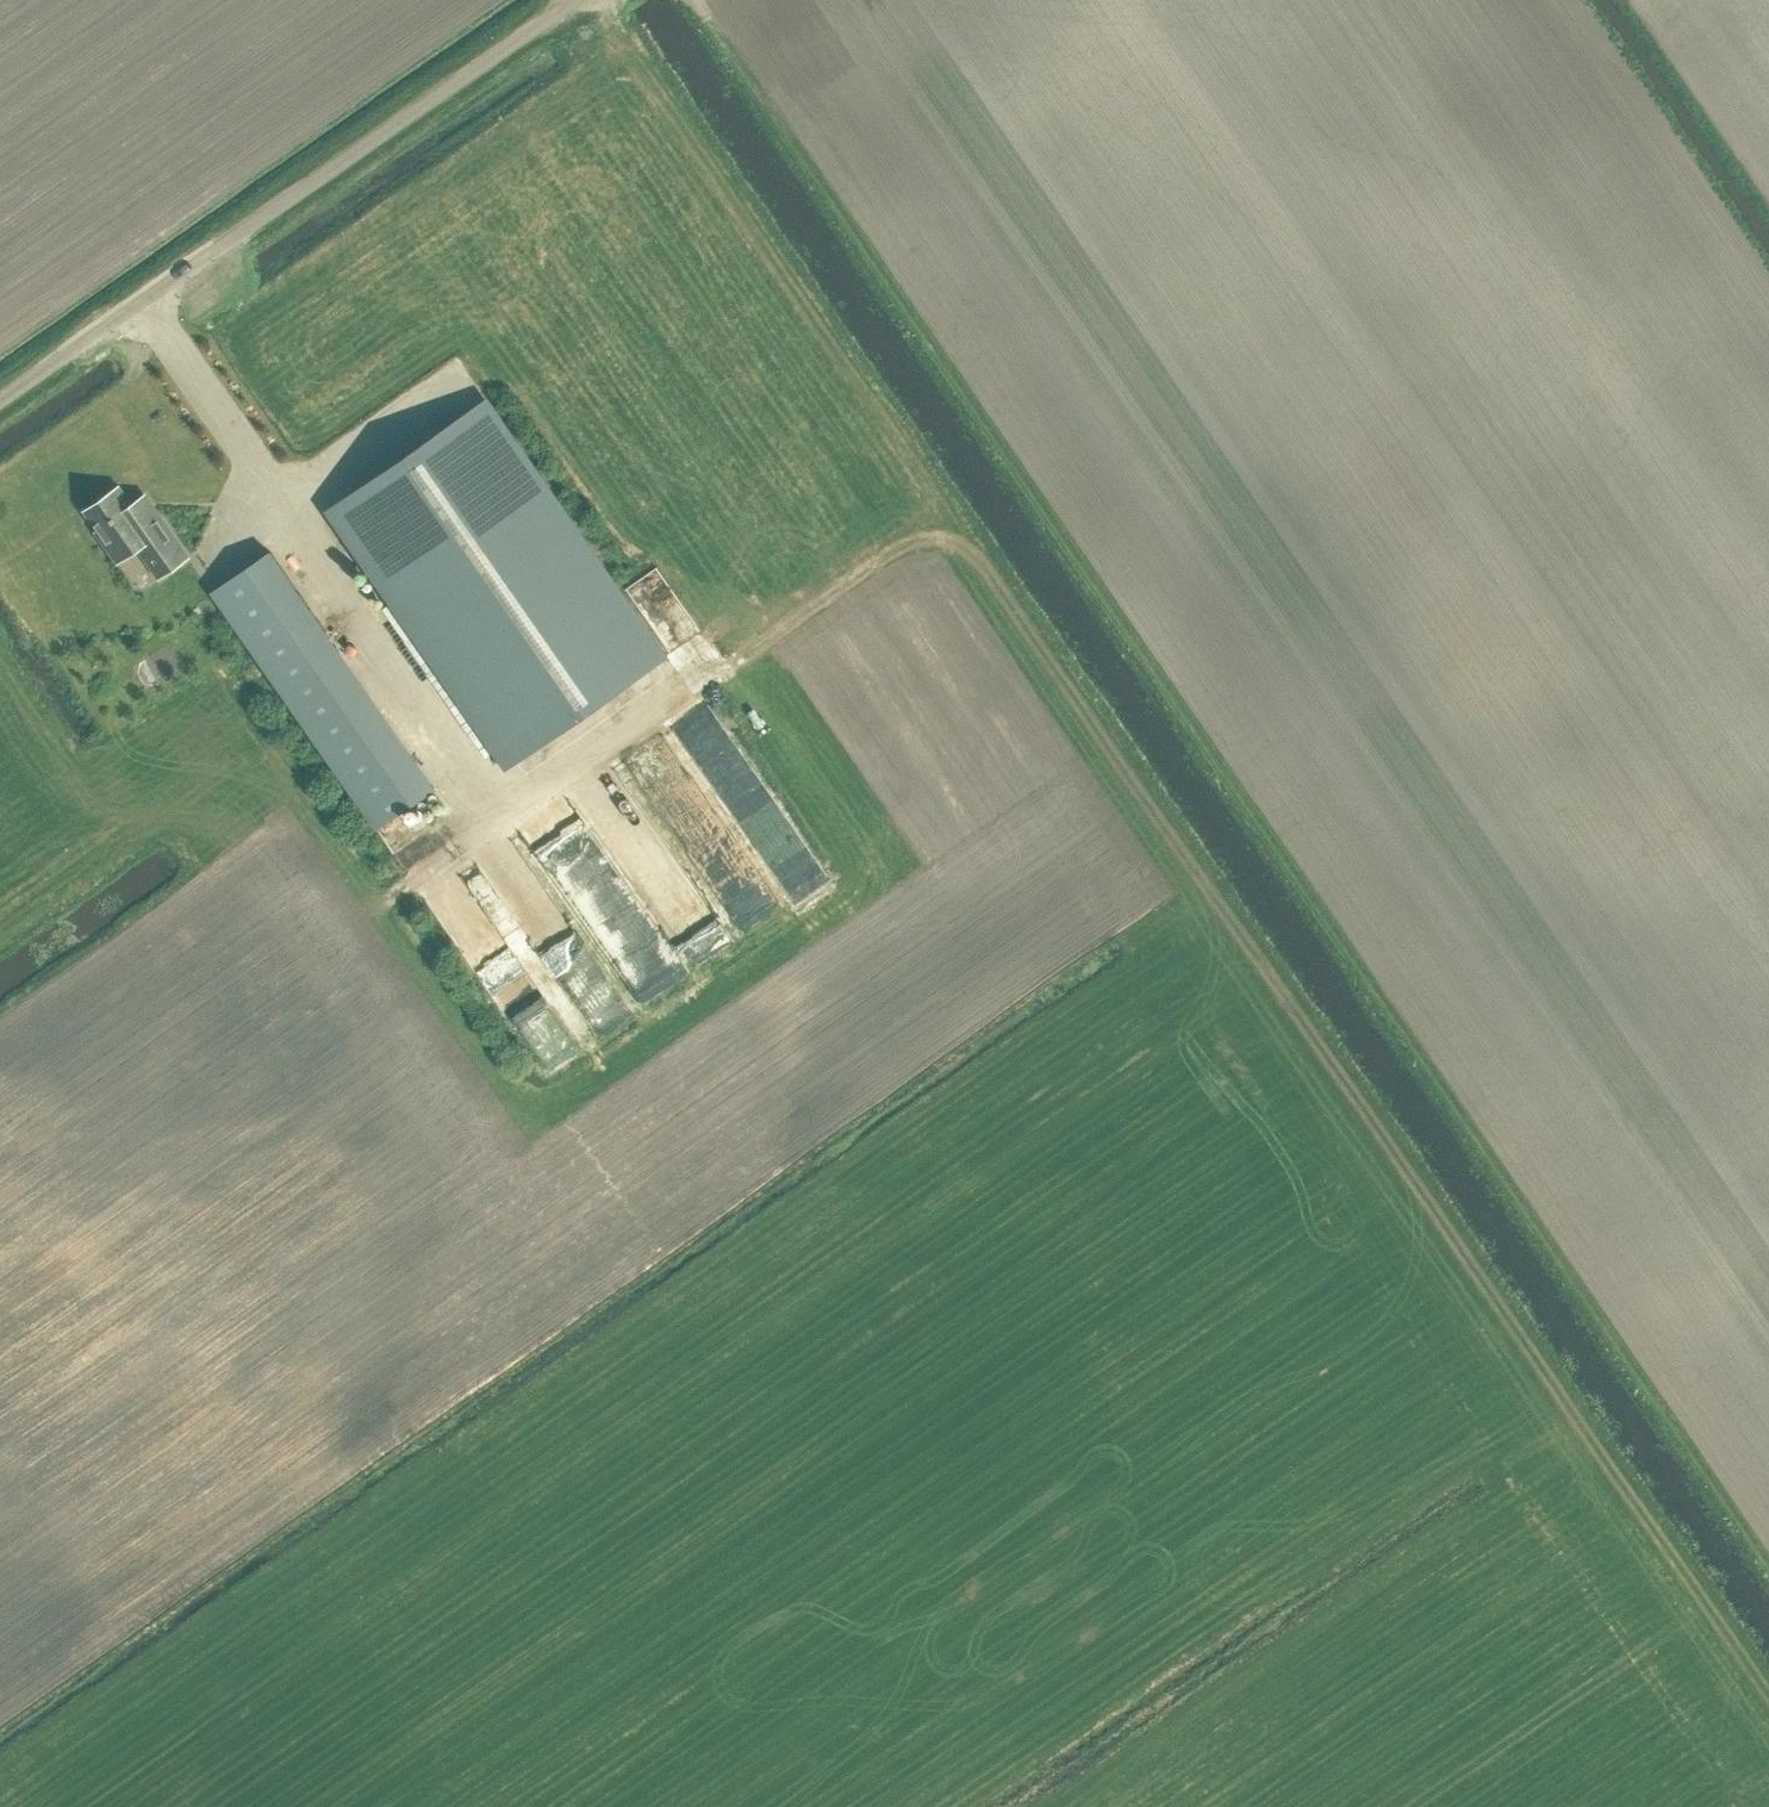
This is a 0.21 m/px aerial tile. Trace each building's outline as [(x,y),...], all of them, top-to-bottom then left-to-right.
[(329,510),(506,765),(664,655),(486,400),(329,510)] [(119,487),(86,510),(106,538),(104,540),(118,560),(138,546),(159,575),(187,556),(165,524),(164,525),(164,526),(152,534),(119,487)] [(210,591),(376,828),(435,786),(271,552),(210,591)] [(539,820),(544,845),(566,841),(562,816),(539,820)] [(564,930),(520,841),(489,856),(533,945),(564,930)] [(463,956),(498,934),(493,926),(510,915),(471,852),(418,884),(463,956)] [(498,931),(507,943),(522,932),(513,920),(498,931)]
